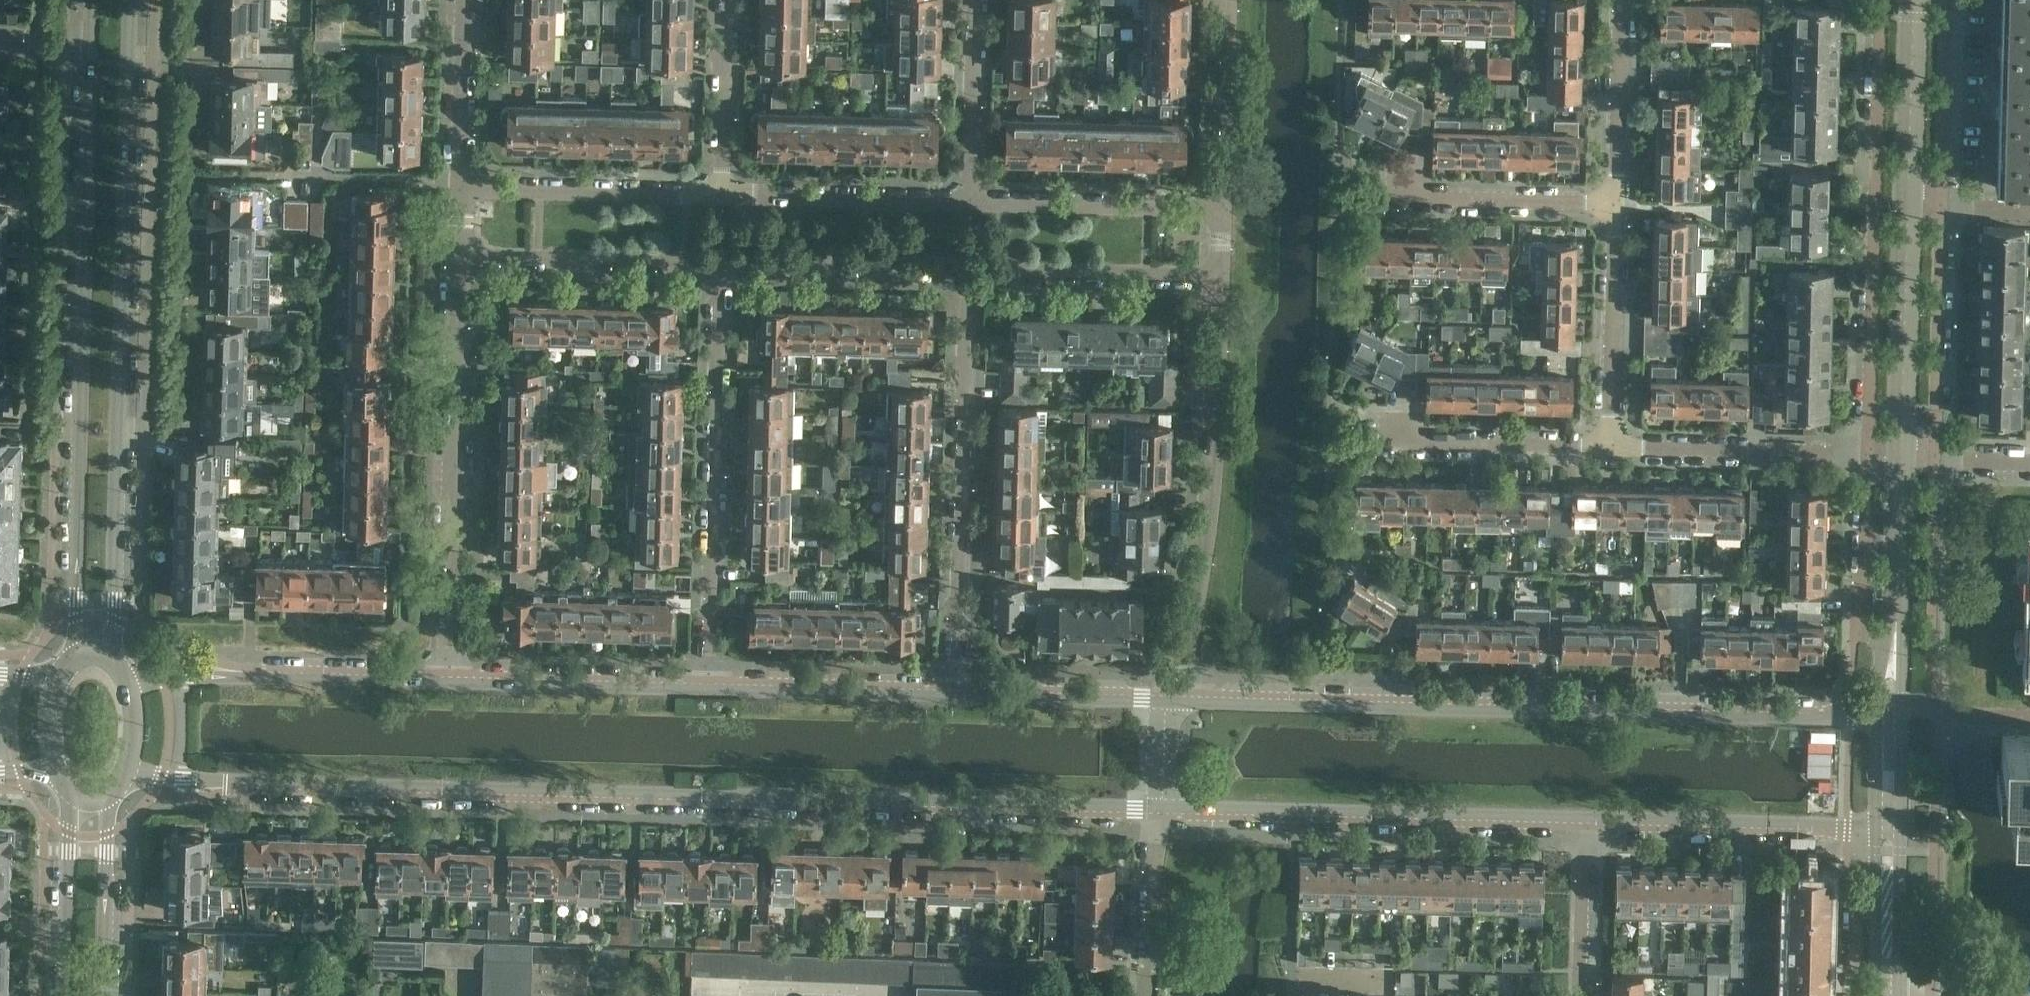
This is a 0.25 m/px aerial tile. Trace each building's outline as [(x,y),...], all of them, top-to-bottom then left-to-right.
[(253,25),(254,0),(215,0),(215,9),(212,9),(211,22),(214,22),(214,24),(253,25)] [(553,0),(511,0),(511,8),(553,9),(553,0)] [(583,9),(599,9),(599,0),(583,0),(583,9)] [(602,9),(618,10),(618,0),(602,0),(602,9)] [(648,11),(648,12),(690,13),(691,2),(693,0),(649,0),(648,11)] [(763,15),(804,16),(804,0),(763,0),(763,15)] [(849,0),(825,0),(825,17),(833,17),(848,17),(849,0)] [(939,0),(887,0),(886,17),(897,17),(939,19),(939,18),(941,15),(941,7),(939,4),(939,0)] [(1052,0),(1011,0),(1011,6),(1009,9),(1009,17),(1011,20),(1011,21),(1051,22),(1052,0)] [(1136,7),(1144,7),(1143,24),(1187,25),(1187,22),(1189,20),(1189,10),(1187,8),(1187,0),(1136,0),(1136,7)] [(1393,0),(1369,0),(1368,35),(1392,35),(1393,25),(1393,0)] [(1417,0),(1393,0),(1393,25),(1416,26),(1417,0)] [(1441,0),(1417,0),(1416,26),(1440,27),(1441,0)] [(1465,0),(1441,0),(1440,27),(1439,37),(1464,37),(1464,27),(1465,0)] [(1489,0),(1465,0),(1464,27),(1488,28),(1489,0)] [(1488,28),(1512,29),(1513,0),(1489,0),(1488,28)] [(1525,12),(1537,12),(1537,0),(1525,0),(1525,12)] [(1550,24),(1581,24),(1581,0),(1551,0),(1550,24)] [(1777,7),(1777,0),(1764,0),(1763,22),(1776,23),(1777,7)] [(2002,10),(2001,10),(2001,11),(2012,13),(2012,21),(2001,22),(2001,23),(2001,34),(2000,35),(2001,36),(2001,49),(2000,49),(2000,51),(2029,51),(2029,0),(2002,0),(2002,10)] [(1685,33),(1686,3),(1661,2),(1661,32),(1685,33)] [(1709,34),(1710,3),(1686,3),(1685,33),(1709,34)] [(1733,34),(1733,4),(1710,3),(1709,34),(1733,34)] [(422,15),(423,5),(380,4),(379,29),(421,30),(420,31),(422,31),(422,28),(425,26),(425,16),(422,15)] [(1757,35),(1758,5),(1733,4),(1733,34),(1757,35)] [(1796,6),(1795,54),(1836,55),(1837,35),(1838,34),(1838,28),(1837,27),(1837,7),(1796,6)] [(552,34),(553,9),(511,8),(511,18),(509,20),(509,29),(511,31),(510,33),(552,34)] [(599,21),(599,9),(583,9),(583,21),(599,21)] [(618,21),(618,10),(602,9),(602,21),(618,21)] [(690,23),(690,13),(648,12),(648,11),(639,11),(639,37),(648,37),(690,38),(690,36),(692,34),(692,25),(690,23)] [(340,16),(317,15),(316,25),(340,25),(340,16)] [(815,16),(804,16),(763,15),(762,25),(760,27),(760,35),(762,38),(762,39),(803,40),(814,41),(815,16)] [(867,16),(852,16),(852,28),(867,28),(867,16)] [(848,28),(848,17),(833,17),(832,28),(848,28)] [(938,29),(939,19),(897,17),(896,43),(938,44),(938,43),(940,40),(940,32),(938,29)] [(1050,47),(1051,22),(1011,21),(1010,31),(1008,34),(1008,42),(1010,45),(1010,46),(1050,47)] [(1099,33),(1100,33),(1113,33),(1113,22),(1099,22),(1099,33)] [(1096,23),(1095,23),(1081,23),(1081,35),(1096,35),(1096,23)] [(1519,23),(1519,36),(1530,36),(1530,23),(1519,23)] [(253,50),(253,25),(214,24),(214,34),(211,34),(211,47),(214,47),(214,49),(253,50)] [(1186,33),(1187,25),(1143,24),(1142,49),(1145,49),(1186,50),(1186,47),(1188,45),(1189,35),(1186,33)] [(1580,48),(1581,24),(1550,24),(1550,47),(1580,48)] [(316,25),(316,39),(340,39),(340,25),(316,25)] [(551,59),(552,34),(510,33),(510,34),(508,36),(508,45),(510,47),(510,58),(551,59)] [(690,39),(690,38),(648,37),(647,62),(689,63),(689,52),(692,50),(692,41),(690,39)] [(340,53),(340,39),(316,39),(315,52),(340,53)] [(802,65),(803,40),(762,39),(762,40),(760,43),(760,51),(762,54),(761,65),(769,65),(802,65)] [(1763,41),(1763,52),(1771,53),(1772,42),(1763,41)] [(938,45),(938,44),(896,43),(895,67),(914,68),(914,79),(937,81),(938,59),(940,56),(940,48),(938,45)] [(1050,73),(1050,47),(1010,46),(1010,47),(1008,50),(1008,58),(1010,61),(1009,72),(1010,72),(1010,84),(1034,85),(1045,86),(1049,86),(1050,73)] [(1518,46),(1517,70),(1528,70),(1529,47),(1518,46)] [(1579,72),(1580,48),(1550,47),(1549,71),(1579,72)] [(1368,48),(1368,61),(1380,61),(1380,48),(1368,48)] [(581,49),(581,59),(581,60),(597,60),(597,49),(581,49)] [(600,60),(617,61),(617,50),(601,49),(600,60)] [(1186,58),(1186,50),(1145,49),(1144,85),(1184,86),(1185,86),(1184,86),(1184,75),(1185,75),(1185,72),(1188,70),(1188,60),(1186,58)] [(1383,49),(1383,60),(1392,60),(1392,50),(1383,49)] [(1416,61),(1416,49),(1406,49),(1405,61),(1416,61)] [(1427,49),(1416,49),(1416,61),(1416,62),(1427,62),(1427,49)] [(378,63),(377,79),(421,80),(421,78),(423,78),(424,66),(421,66),(421,54),(413,54),(404,54),(403,50),(391,50),(391,54),(377,53),(376,63),(378,63)] [(1733,50),(1733,62),(1744,63),(1744,51),(1733,50)] [(263,51),(262,63),(286,64),(287,52),(263,51)] [(2000,51),(2000,52),(2001,52),(2000,66),(2000,67),(2000,78),(1999,78),(1999,79),(2010,81),(2010,89),(1999,90),(1999,91),(2000,91),(1999,102),(1999,103),(1999,117),(1998,117),(1998,118),(2029,119),(2029,51),(2000,51)] [(1835,75),(1836,55),(1795,54),(1794,101),(1835,103),(1835,83),(1836,82),(1836,75),(1835,75)] [(825,55),(825,67),(841,67),(841,56),(825,55)] [(1511,77),(1512,57),(1488,57),(1487,77),(1511,77)] [(1675,72),(1676,60),(1652,59),(1652,61),(1653,61),(1652,71),(1651,71),(1651,72),(1675,72)] [(1688,72),(1689,60),(1676,60),(1675,72),(1688,72)] [(1416,74),(1416,62),(1416,61),(1405,61),(1405,74),(1416,74)] [(536,63),(518,63),(510,62),(509,78),(536,79),(536,63)] [(1427,74),(1427,62),(1416,62),(1416,74),(1427,74)] [(1463,76),(1463,62),(1453,62),(1452,76),(1463,76)] [(1476,63),(1463,62),(1463,76),(1475,76),(1476,63)] [(561,79),(561,63),(550,63),(550,79),(561,79)] [(587,64),(561,63),(561,79),(587,80),(587,64)] [(610,81),(611,65),(600,64),(600,81),(610,81)] [(623,65),(611,65),(610,81),(622,81),(623,65)] [(1087,65),(1087,84),(1095,84),(1095,69),(1095,66),(1087,65)] [(648,66),(636,66),(635,81),(646,81),(648,66)] [(689,67),(681,67),(661,66),(660,82),(689,83),(689,67)] [(214,94),(214,103),(251,105),(251,104),(260,104),(260,103),(270,103),(271,97),(264,96),(265,80),(293,80),(293,68),(260,68),(239,67),(239,77),(216,77),(216,76),(215,76),(215,79),(211,82),(211,91),(214,94)] [(1733,80),(1733,68),(1721,68),(1721,80),(1733,80)] [(1744,80),(1744,69),(1733,68),(1733,80),(1744,80)] [(784,153),(785,112),(786,70),(761,69),(761,85),(773,85),(773,112),(760,111),(760,114),(759,113),(757,114),(756,114),(754,115),(753,116),(752,117),(752,118),(751,119),(751,120),(751,122),(751,123),(751,124),(752,126),(753,127),(754,128),(755,129),(756,129),(758,130),(760,130),(759,153),(784,153)] [(1755,69),(1744,69),(1744,80),(1754,81),(1755,69)] [(798,70),(786,70),(786,85),(797,85),(798,70)] [(836,87),(837,72),(824,71),(824,86),(836,87)] [(861,86),(861,72),(850,71),(850,86),(861,86)] [(1579,96),(1579,72),(1549,71),(1548,95),(1550,95),(1549,109),(1586,110),(1586,108),(1586,98),(1587,98),(1587,96),(1579,96)] [(872,87),(872,72),(861,72),(861,86),(872,87)] [(1675,85),(1675,72),(1651,72),(1652,72),(1652,83),(1651,83),(1651,84),(1675,85)] [(1688,85),(1688,72),(1675,72),(1675,85),(1688,85)] [(1373,130),(1390,96),(1393,88),(1362,73),(1356,85),(1364,89),(1350,118),(1373,130)] [(311,103),(325,104),(325,77),(313,76),(311,103)] [(420,91),(421,80),(377,79),(377,105),(420,106),(420,103),(423,103),(423,91),(420,91)] [(937,93),(937,81),(914,79),(909,79),(909,96),(920,97),(921,93),(937,93)] [(1459,94),(1459,82),(1449,82),(1449,94),(1459,94)] [(1471,82),(1459,82),(1459,94),(1471,94),(1471,82)] [(1507,96),(1507,83),(1497,83),(1496,95),(1507,96)] [(1519,83),(1507,83),(1507,96),(1519,96),(1519,83)] [(1032,160),(1033,119),(1034,85),(1010,84),(1009,95),(1023,96),(1023,100),(1020,102),(1018,105),(1017,109),(1019,113),(1023,115),(1022,119),(1008,118),(1008,120),(1007,120),(1005,120),(1004,121),(1003,121),(1001,122),(1000,123),(999,125),(999,126),(998,127),(998,128),(998,130),(999,131),(999,132),(1000,133),(1001,135),(1002,135),(1004,136),(1006,137),(1008,137),(1007,160),(1032,160)] [(1702,98),(1696,98),(1696,86),(1688,86),(1688,85),(1675,85),(1651,84),(1651,89),(1659,89),(1658,120),(1689,121),(1701,121),(1702,98)] [(1045,97),(1045,86),(1034,85),(1034,98),(1045,97)] [(1754,95),(1754,87),(1743,86),(1743,95),(1754,95)] [(1084,102),(1084,87),(1073,87),(1073,88),(1073,102),(1084,102)] [(1109,103),(1109,88),(1097,88),(1097,103),(1109,103)] [(1120,89),(1109,88),(1109,103),(1119,103),(1120,89)] [(1158,104),(1158,90),(1147,90),(1147,104),(1158,104)] [(1184,91),(1158,90),(1158,104),(1158,123),(1159,123),(1158,164),(1183,164),(1183,141),(1185,141),(1187,141),(1189,140),(1190,139),(1191,139),(1192,137),(1192,136),(1193,135),(1193,133),(1193,132),(1192,131),(1192,129),(1191,128),(1190,127),(1189,126),(1188,126),(1187,125),(1185,125),(1184,125),(1184,123),(1170,122),(1170,104),(1184,104),(1184,102),(1183,102),(1184,92),(1184,91)] [(1538,108),(1539,95),(1528,94),(1528,108),(1538,108)] [(1549,109),(1550,95),(1548,95),(1539,95),(1538,108),(1549,109)] [(1754,103),(1754,95),(1743,95),(1743,103),(1754,103)] [(1401,132),(1406,122),(1413,106),(1410,106),(1390,96),(1373,130),(1397,141),(1398,138),(1401,141),(1405,133),(1401,132)] [(1834,122),(1835,103),(1794,101),(1793,150),(1833,151),(1834,130),(1835,130),(1835,123),(1834,122)] [(342,129),(342,104),(342,103),(331,102),(321,125),(332,129),(342,129)] [(250,128),(251,105),(214,103),(214,104),(211,107),(211,115),(214,119),(213,126),(250,128)] [(1753,112),(1754,103),(1743,103),(1742,112),(1753,112)] [(420,117),(420,106),(377,105),(376,131),(419,132),(419,129),(422,129),(422,117),(420,117)] [(534,147),(536,105),(510,105),(510,107),(508,107),(506,107),(504,109),(503,109),(502,110),(502,111),(501,112),(501,113),(501,114),(501,115),(501,117),(501,118),(502,119),(503,120),(503,121),(504,121),(505,122),(506,122),(507,123),(508,123),(510,123),(509,146),(534,147)] [(559,148),(561,106),(536,105),(534,147),(536,147),(539,149),(547,149),(549,147),(559,148)] [(585,148),(586,107),(561,106),(559,148),(561,148),(564,150),(572,150),(574,148),(585,148)] [(1422,132),(1422,106),(1413,106),(1406,122),(1409,124),(1409,132),(1411,132),(1411,131),(1421,132),(1422,132)] [(1435,106),(1422,106),(1422,132),(1433,132),(1433,133),(1434,133),(1434,130),(1435,106)] [(610,149),(611,107),(586,107),(585,148),(586,148),(588,150),(597,151),(599,149),(610,149)] [(635,150),(636,108),(611,107),(610,149),(620,149),(622,151),(631,152),(633,150),(635,150)] [(660,150),(661,109),(636,108),(635,150),(645,150),(647,152),(655,152),(658,150),(660,150)] [(670,109),(661,109),(660,150),(685,151),(686,128),(687,128),(688,128),(690,127),(692,126),(693,125),(694,125),(694,123),(695,122),(695,121),(695,120),(695,119),(695,118),(695,117),(694,116),(693,115),(692,114),(692,113),(691,112),(688,112),(686,112),(686,109),(670,109)] [(809,154),(810,113),(785,112),(784,153),(795,154),(798,156),(806,156),(809,154)] [(1753,120),(1753,112),(1742,112),(1742,120),(1753,120)] [(834,155),(835,113),(810,113),(809,154),(811,154),(814,156),(822,157),(824,155),(834,155)] [(859,156),(860,114),(835,113),(834,155),(836,155),(838,157),(846,157),(849,155),(859,156)] [(884,156),(885,115),(860,114),(859,156),(870,156),(872,158),(880,158),(883,156),(884,156)] [(909,157),(910,115),(885,115),(884,156),(885,156),(888,158),(896,159),(899,157),(909,157)] [(920,116),(910,115),(909,157),(935,158),(935,134),(936,135),(938,135),(940,134),(941,134),(942,133),(943,131),(944,131),(944,129),(945,128),(945,127),(945,126),(945,124),(944,123),(944,122),(943,122),(942,121),(941,119),(940,119),(938,119),(936,118),(936,116),(920,116)] [(1482,161),(1482,131),(1483,119),(1459,118),(1459,130),(1458,161),(1482,161)] [(1998,118),(1998,119),(1999,120),(1998,134),(1998,135),(1998,146),(1998,147),(2009,149),(2008,157),(1997,158),(1997,159),(1998,159),(1998,170),(1997,170),(1997,171),(1997,185),(1996,185),(1996,187),(1999,187),(2009,187),(2011,187),(2011,189),(2016,189),(2016,188),(2029,188),(2029,119),(1998,118)] [(1057,161),(1058,120),(1033,119),(1032,160),(1043,161),(1045,163),(1053,163),(1056,161),(1057,161)] [(1553,119),(1553,133),(1552,163),(1577,164),(1578,120),(1553,119)] [(1082,162),(1083,121),(1058,120),(1057,161),(1059,161),(1061,163),(1069,163),(1072,161),(1082,162)] [(1701,121),(1689,121),(1658,120),(1657,145),(1701,146),(1701,121)] [(1753,129),(1753,120),(1742,120),(1742,129),(1753,129)] [(1108,162),(1109,122),(1083,121),(1082,162),(1084,162),(1086,164),(1094,164),(1097,162),(1108,162)] [(1133,163),(1134,122),(1109,122),(1108,162),(1118,163),(1120,165),(1128,165),(1131,163),(1133,163)] [(1159,123),(1158,123),(1134,122),(1133,163),(1134,163),(1136,165),(1144,165),(1147,163),(1158,164),(1159,123)] [(256,154),(256,145),(249,144),(250,128),(213,126),(212,127),(212,130),(209,131),(209,148),(211,149),(211,153),(256,154)] [(311,156),(311,128),(298,128),(292,128),(292,139),(299,139),(299,146),(299,156),(311,156)] [(351,130),(342,129),(332,129),(324,148),(322,154),(322,163),(334,167),(350,167),(351,130)] [(1752,143),(1753,129),(1742,129),(1741,142),(1752,143)] [(1459,130),(1434,130),(1434,133),(1433,160),(1458,161),(1459,130)] [(419,145),(419,132),(376,131),(376,157),(406,157),(406,158),(406,161),(418,162),(418,158),(419,158),(419,145)] [(1505,162),(1506,132),(1482,131),(1482,161),(1505,162)] [(1528,163),(1529,132),(1506,132),(1505,162),(1528,163)] [(1552,163),(1553,133),(1529,132),(1528,163),(1552,163)] [(1700,168),(1701,146),(1657,145),(1657,166),(1687,168),(1700,168)] [(1764,151),(1753,151),(1753,160),(1764,160),(1764,151)] [(1754,160),(1754,169),(1753,173),(1780,174),(1780,172),(1780,162),(1781,162),(1781,161),(1754,160)] [(1687,186),(1687,168),(1657,166),(1656,193),(1692,194),(1692,186),(1687,186)] [(1753,181),(1753,173),(1754,169),(1739,168),(1739,181),(1753,181)] [(1827,173),(1791,172),(1790,198),(1823,199),(1826,199),(1826,198),(1826,185),(1827,185),(1827,184),(1824,184),(1824,174),(1827,174),(1827,173)] [(1752,203),(1753,181),(1739,181),(1739,190),(1726,190),(1726,191),(1727,191),(1727,202),(1726,202),(1752,203)] [(386,194),(354,193),(352,230),(393,231),(393,223),(396,221),(396,216),(393,214),(394,206),(386,206),(386,194)] [(257,217),(249,216),(250,200),(246,200),(246,199),(246,198),(245,197),(244,196),(243,196),(242,195),(241,196),(240,196),(239,196),(239,197),(238,198),(238,199),(210,198),(209,202),(207,204),(207,214),(209,216),(209,223),(249,224),(257,224),(257,217)] [(1763,209),(1763,197),(1754,197),(1753,209),(1763,209)] [(1823,208),(1823,199),(1790,198),(1790,222),(1823,223),(1826,223),(1826,222),(1825,222),(1826,209),(1826,208),(1823,208)] [(295,226),(296,202),(285,202),(285,203),(286,203),(285,215),(285,226),(295,226)] [(308,203),(308,202),(296,202),(295,226),(307,227),(307,203),(308,203)] [(312,202),(312,210),(312,228),(323,229),(323,210),(323,202),(312,202)] [(1752,215),(1752,203),(1726,202),(1726,203),(1727,203),(1726,214),(1752,215)] [(1751,228),(1752,215),(1726,214),(1726,215),(1726,225),(1725,225),(1725,227),(1738,227),(1751,228)] [(1655,220),(1655,244),(1685,245),(1695,245),(1696,221),(1655,220)] [(1822,233),(1823,223),(1790,222),(1789,247),(1825,248),(1825,247),(1825,234),(1825,233),(1822,233)] [(249,249),(249,224),(209,223),(209,224),(211,224),(210,233),(208,235),(208,245),(210,247),(210,249),(249,249)] [(1751,238),(1751,228),(1738,227),(1738,237),(1751,238)] [(1983,255),(1982,275),(2023,276),(2024,228),(1983,227),(1983,247),(1982,248),(1982,254),(1983,255)] [(323,239),(323,229),(312,228),(312,238),(323,239)] [(393,241),(393,231),(352,230),(351,255),(392,256),(392,255),(394,253),(395,243),(393,241)] [(1750,249),(1751,238),(1738,237),(1737,249),(1750,249)] [(1385,269),(1386,239),(1363,238),(1362,268),(1385,269)] [(1410,270),(1410,239),(1386,239),(1385,269),(1410,270)] [(1434,282),(1435,240),(1410,239),(1410,270),(1409,282),(1434,282)] [(1459,271),(1460,241),(1435,240),(1434,282),(1459,283),(1459,271)] [(1480,253),(1481,241),(1460,241),(1459,271),(1480,272),(1480,253)] [(1507,242),(1481,241),(1480,253),(1480,272),(1506,272),(1507,242)] [(1530,255),(1531,243),(1518,242),(1517,255),(1530,255)] [(1575,244),(1545,243),(1531,243),(1530,255),(1530,267),(1544,267),(1574,268),(1575,244)] [(1684,268),(1685,245),(1655,244),(1654,268),(1684,268)] [(1757,244),(1756,258),(1761,258),(1784,258),(1783,258),(1784,248),(1784,245),(1757,244)] [(248,275),(249,249),(210,249),(210,258),(207,260),(207,270),(209,272),(209,274),(248,275)] [(392,266),(392,256),(351,255),(351,280),(392,281),(392,280),(394,278),(394,268),(392,266)] [(1761,258),(1756,258),(1750,258),(1750,266),(1761,267),(1761,258)] [(1789,269),(1788,318),(1829,319),(1829,299),(1830,298),(1831,292),(1830,291),(1830,271),(1802,270),(1802,259),(1790,259),(1789,269)] [(318,266),(310,266),(310,278),(318,278),(318,266)] [(1513,266),(1513,279),(1524,279),(1524,267),(1513,266)] [(1573,292),(1574,268),(1544,267),(1543,291),(1573,292)] [(1696,269),(1684,268),(1654,268),(1654,291),(1684,292),(1696,293),(1696,269)] [(248,300),(248,275),(209,274),(209,283),(207,285),(207,295),(209,297),(208,299),(216,299),(248,300)] [(1750,275),(1746,275),(1739,275),(1739,289),(1750,289),(1750,275)] [(2021,324),(2023,276),(1982,275),(1981,295),(1980,296),(1980,302),(1981,303),(1981,323),(2021,324)] [(318,292),(318,278),(310,278),(309,292),(318,292)] [(391,291),(392,281),(351,280),(350,305),(391,306),(391,305),(393,303),(393,293),(391,291)] [(1750,298),(1750,289),(1739,289),(1739,297),(1750,298)] [(1512,290),(1512,303),(1523,303),(1523,291),(1512,290)] [(1573,315),(1573,292),(1543,291),(1543,314),(1573,315)] [(1683,317),(1684,292),(1654,291),(1653,316),(1670,317),(1683,317)] [(1409,305),(1409,293),(1399,292),(1398,305),(1409,305)] [(1421,293),(1409,293),(1409,305),(1421,306),(1421,293)] [(1749,306),(1750,298),(1739,297),(1739,306),(1749,306)] [(572,345),(573,305),(564,304),(562,301),(553,301),(550,304),(549,304),(547,344),(572,345)] [(547,344),(549,304),(531,303),(531,302),(528,302),(528,303),(511,302),(511,306),(508,306),(507,319),(510,319),(510,323),(515,323),(514,343),(520,344),(520,346),(537,347),(537,344),(547,344)] [(597,346),(598,305),(589,305),(587,302),(577,302),(575,305),(573,305),(572,345),(597,346)] [(622,346),(623,306),(614,306),(612,303),(602,302),(600,305),(598,305),(597,346),(622,346)] [(304,315),(304,303),(279,303),(279,314),(304,315)] [(647,347),(649,306),(648,306),(648,307),(639,307),(637,303),(627,303),(625,306),(623,306),(622,346),(646,347),(647,347)] [(658,306),(649,306),(647,347),(646,347),(646,370),(647,370),(670,370),(670,360),(660,360),(661,358),(664,356),(662,341),(676,342),(676,340),(679,338),(679,328),(676,326),(676,325),(674,325),(674,322),(673,322),(674,307),(671,306),(669,303),(660,303),(658,306)] [(391,316),(391,306),(350,305),(349,330),(390,331),(390,329),(392,328),(393,318),(391,316)] [(1409,318),(1409,305),(1398,305),(1398,318),(1409,318)] [(1420,318),(1421,306),(1409,305),(1409,318),(1420,318)] [(787,371),(788,310),(779,309),(777,306),(768,306),(766,309),(763,309),(763,324),(762,324),(762,328),(763,328),(763,329),(758,328),(758,324),(757,324),(757,342),(758,342),(758,344),(771,344),(771,350),(769,350),(769,360),(765,360),(765,371),(787,371)] [(1455,319),(1455,307),(1446,306),(1446,319),(1455,319)] [(1749,314),(1749,306),(1739,306),(1738,314),(1749,314)] [(1473,320),(1473,307),(1455,307),(1455,319),(1473,320)] [(813,352),(814,311),(812,311),(810,308),(801,308),(799,311),(790,310),(788,310),(787,371),(794,372),(795,351),(813,352)] [(838,353),(839,312),(837,312),(835,309),(826,308),(823,311),(814,311),(813,352),(838,353)] [(1493,308),(1493,320),(1493,321),(1505,321),(1505,308),(1493,308)] [(862,353),(863,312),(862,312),(860,309),(850,309),(848,312),(839,312),(838,353),(862,353)] [(888,354),(890,313),(888,313),(887,313),(885,310),(875,310),(873,313),(863,312),(862,353),(888,354)] [(259,327),(260,313),(215,312),(214,325),(206,325),(206,326),(204,328),(204,338),(206,340),(206,350),(246,351),(247,327),(259,327)] [(890,313),(888,354),(888,358),(896,359),(896,354),(921,355),(921,342),(925,342),(925,341),(921,341),(921,334),(926,334),(926,330),(929,330),(929,318),(926,318),(926,314),(909,313),(909,312),(906,312),(906,313),(890,313)] [(1572,340),(1573,315),(1543,314),(1542,339),(1553,339),(1572,340)] [(1749,323),(1749,314),(1738,314),(1738,323),(1749,323)] [(1064,360),(1065,318),(1055,318),(1055,315),(1043,315),(1043,317),(1041,317),(1040,359),(1064,360)] [(1089,361),(1090,319),(1080,318),(1080,315),(1068,315),(1067,318),(1065,318),(1064,360),(1089,361)] [(317,316),(307,316),(307,328),(317,328),(317,316)] [(1115,361),(1115,319),(1114,319),(1114,316),(1101,316),(1101,319),(1090,319),(1089,361),(1115,361)] [(1645,328),(1670,329),(1670,317),(1653,316),(1645,316),(1645,317),(1645,328)] [(1756,316),(1756,327),(1764,327),(1764,316),(1756,316)] [(1040,365),(1040,359),(1041,317),(1015,317),(1015,326),(1012,326),(1012,338),(1015,339),(1014,357),(1027,357),(1027,365),(1040,365)] [(1138,373),(1139,320),(1139,317),(1126,317),(1126,320),(1115,319),(1115,361),(1114,372),(1138,373)] [(1682,329),(1683,317),(1670,317),(1670,329),(1682,329)] [(1828,338),(1829,319),(1788,318),(1787,365),(1828,366),(1828,347),(1829,346),(1829,339),(1828,338)] [(1165,361),(1165,342),(1165,339),(1168,339),(1169,326),(1166,326),(1166,321),(1139,320),(1138,373),(1150,373),(1151,360),(1165,361)] [(1749,331),(1749,323),(1738,323),(1738,331),(1749,331)] [(2020,372),(2021,324),(1981,323),(1980,342),(1979,343),(1979,350),(1980,351),(1979,371),(2020,372)] [(1443,325),(1443,326),(1442,338),(1454,338),(1454,325),(1443,325)] [(1465,339),(1465,326),(1465,325),(1454,325),(1454,338),(1465,339)] [(1501,339),(1501,327),(1490,326),(1490,339),(1501,339)] [(1512,327),(1501,327),(1501,339),(1512,339),(1512,327)] [(316,342),(317,328),(307,328),(307,342),(316,342)] [(1365,374),(1383,339),(1359,328),(1343,363),(1359,370),(1358,371),(1365,374)] [(1670,341),(1670,329),(1645,328),(1645,329),(1645,340),(1644,340),(1670,341)] [(1682,341),(1682,329),(1670,329),(1670,341),(1682,341)] [(390,339),(390,331),(349,330),(348,355),(351,355),(351,363),(351,367),(379,368),(379,364),(379,356),(390,356),(390,348),(393,346),(393,341),(390,339)] [(1727,348),(1727,337),(1714,336),(1713,348),(1727,348)] [(1739,348),(1740,337),(1727,337),(1727,348),(1739,348)] [(1747,349),(1748,337),(1740,337),(1739,348),(1747,349)] [(1532,339),(1522,338),(1522,352),(1531,352),(1532,339)] [(1394,376),(1399,366),(1407,350),(1383,339),(1365,374),(1366,375),(1367,374),(1390,385),(1392,382),(1394,385),(1398,377),(1394,376)] [(1542,352),(1542,339),(1532,339),(1531,352),(1542,352)] [(1552,352),(1553,339),(1542,339),(1542,352),(1552,352)] [(1580,340),(1572,340),(1553,339),(1552,352),(1580,353),(1580,352),(1579,352),(1580,341),(1580,340)] [(1670,353),(1670,341),(1644,340),(1644,341),(1645,341),(1644,352),(1644,353),(1670,353)] [(1682,354),(1682,341),(1670,341),(1670,353),(1682,354)] [(304,353),(304,344),(294,343),(294,352),(304,353)] [(246,376),(246,351),(206,350),(206,351),(203,353),(203,363),(205,365),(205,375),(246,376)] [(1407,350),(1399,366),(1403,368),(1403,376),(1404,376),(1415,376),(1416,351),(1407,351),(1407,350)] [(1416,351),(1415,376),(1415,377),(1416,377),(1416,376),(1426,376),(1426,377),(1427,377),(1427,373),(1428,373),(1428,351),(1416,351)] [(303,379),(304,353),(294,352),(293,379),(303,379)] [(1027,372),(1027,365),(1027,357),(1014,357),(1002,357),(1001,372),(1027,372)] [(1177,361),(1165,361),(1151,360),(1150,373),(1150,375),(1177,376),(1177,361)] [(1828,387),(1827,386),(1828,366),(1787,365),(1785,413),(1800,414),(1800,423),(1821,424),(1822,414),(1826,414),(1827,394),(1828,393),(1828,387)] [(389,388),(389,380),(379,380),(379,368),(351,367),(351,379),(348,379),(347,404),(388,405),(388,397),(391,396),(392,390),(389,388)] [(911,370),(896,369),(888,369),(888,380),(911,380),(911,370)] [(604,371),(595,370),(595,380),(604,379),(604,371)] [(681,384),(681,381),(670,381),(670,370),(647,370),(646,380),(640,380),(639,405),(680,406),(680,397),(684,395),(684,386),(681,384)] [(2019,420),(2020,372),(1979,371),(1979,390),(1978,391),(1978,397),(1979,398),(1978,418),(2019,420)] [(504,398),(504,408),(545,409),(545,384),(545,373),(516,372),(516,383),(505,383),(505,385),(502,387),(501,396),(504,398)] [(1027,386),(1027,372),(1001,372),(1001,386),(1027,386)] [(1451,374),(1428,373),(1427,373),(1427,377),(1427,404),(1451,405),(1451,374)] [(1474,405),(1475,375),(1451,374),(1451,405),(1474,405)] [(1675,410),(1676,380),(1676,374),(1651,374),(1650,410),(1675,410)] [(245,401),(246,376),(205,375),(205,376),(203,378),(203,388),(205,390),(204,400),(245,401)] [(765,375),(765,386),(786,386),(786,376),(765,375)] [(1176,390),(1177,376),(1150,375),(1150,389),(1176,390)] [(1498,406),(1499,375),(1475,375),(1474,405),(1498,406)] [(1522,406),(1523,376),(1499,375),(1498,406),(1522,406)] [(1546,407),(1547,377),(1523,376),(1522,406),(1546,407)] [(876,377),(876,388),(887,389),(888,380),(888,378),(876,377)] [(1571,377),(1547,377),(1546,407),(1570,408),(1571,377)] [(911,391),(911,380),(888,380),(887,390),(911,391)] [(1699,411),(1699,381),(1676,380),(1675,410),(1699,411)] [(1722,412),(1723,382),(1699,381),(1699,411),(1722,412)] [(1747,382),(1723,382),(1722,412),(1747,412),(1747,382)] [(605,384),(595,384),(595,404),(604,404),(605,384)] [(793,386),(786,386),(765,386),(753,385),(753,388),(750,390),(749,399),(752,401),(752,409),(793,410),(793,386)] [(1027,402),(1027,391),(1027,386),(1001,386),(1001,402),(1026,403),(1026,402),(1027,402)] [(294,389),(293,402),(303,402),(303,390),(294,389)] [(1176,405),(1176,390),(1150,389),(1150,404),(1176,405)] [(931,405),(932,395),(929,393),(929,391),(911,391),(887,390),(887,415),(928,416),(928,407),(931,405)] [(316,392),(307,391),(306,403),(315,403),(316,392)] [(1038,392),(1027,391),(1027,402),(1027,403),(1038,403),(1038,397),(1038,392)] [(1766,395),(1753,395),(1753,420),(1754,421),(1754,420),(1764,420),(1764,421),(1766,421),(1766,410),(1766,395)] [(245,427),(245,401),(204,400),(204,401),(202,403),(202,413),(204,415),(204,425),(207,426),(207,438),(256,438),(257,427),(245,427)] [(302,415),(303,402),(293,402),(292,414),(302,415)] [(315,416),(315,403),(306,403),(306,416),(315,416)] [(388,407),(388,405),(347,404),(346,429),(388,430),(388,421),(390,419),(390,409),(388,407)] [(603,430),(604,404),(595,404),(594,429),(603,430)] [(680,409),(680,406),(639,405),(638,430),(680,431),(680,422),(683,420),(683,411),(680,409)] [(544,434),(545,409),(504,408),(504,418),(501,420),(501,429),(503,431),(503,433),(544,434)] [(1000,431),(1000,433),(1035,433),(1036,408),(1000,408),(1000,410),(1000,416),(1000,419),(997,419),(997,431),(1000,431)] [(792,436),(793,410),(752,409),(752,413),(749,414),(749,424),(752,428),(751,435),(792,436)] [(1774,410),(1766,410),(1766,421),(1774,421),(1774,410)] [(1084,411),(1074,411),(1074,420),(1083,421),(1084,411)] [(1148,424),(1149,413),(1149,412),(1121,412),(1087,412),(1087,425),(1121,425),(1121,423),(1132,423),(1132,448),(1127,449),(1127,451),(1170,453),(1170,439),(1173,438),(1173,430),(1170,429),(1170,425),(1148,424)] [(843,414),(842,439),(855,439),(855,415),(852,414),(843,414)] [(928,426),(928,416),(887,415),(886,440),(927,441),(928,440),(931,438),(931,428),(928,426)] [(387,432),(388,430),(346,429),(346,454),(387,456),(387,446),(389,444),(390,434),(387,432)] [(603,438),(603,430),(594,429),(593,437),(603,438)] [(680,433),(680,431),(638,430),(638,455),(679,456),(679,447),(682,445),(682,435),(680,433)] [(543,459),(544,434),(503,433),(503,443),(500,445),(500,454),(503,456),(503,458),(543,459)] [(1034,458),(1035,433),(1000,433),(1000,435),(999,435),(999,441),(999,444),(996,444),(996,456),(999,456),(999,458),(1034,458)] [(791,461),(792,436),(751,435),(751,436),(748,439),(748,449),(751,451),(751,460),(791,461)] [(1083,436),(1072,436),(1072,446),(1082,446),(1083,436)] [(837,438),(828,437),(828,445),(837,446),(837,438)] [(18,468),(19,465),(20,463),(20,462),(21,460),(22,459),(22,457),(22,456),(22,454),(22,453),(22,451),(21,449),(20,447),(19,445),(19,442),(11,442),(7,442),(7,438),(0,438),(0,467),(18,468)] [(301,451),(301,439),(276,438),(275,450),(301,451)] [(851,440),(842,439),(842,456),(851,456),(851,440)] [(927,451),(927,441),(886,440),(885,465),(927,466),(927,465),(930,463),(930,453),(927,451)] [(315,442),(305,441),(305,453),(315,453),(315,442)] [(220,449),(205,448),(206,446),(189,445),(189,448),(179,448),(179,451),(178,453),(177,454),(176,456),(175,458),(175,459),(175,461),(175,463),(176,465),(176,467),(177,469),(178,470),(178,473),(220,474),(220,458),(235,459),(235,446),(219,446),(219,447),(220,447),(220,449)] [(1169,465),(1170,453),(1127,451),(1127,453),(1131,454),(1131,478),(1161,479),(1169,479),(1169,474),(1172,474),(1172,466),(1169,465)] [(314,466),(315,453),(305,453),(304,466),(314,466)] [(387,457),(387,456),(346,454),(345,480),(386,481),(386,471),(389,469),(389,459),(387,457)] [(593,455),(592,480),(602,480),(602,455),(593,455)] [(679,458),(679,456),(638,455),(637,480),(678,481),(678,472),(682,470),(682,460),(679,458)] [(542,484),(543,459),(503,458),(502,468),(499,470),(499,479),(502,481),(502,483),(542,484)] [(1033,484),(1034,458),(999,458),(999,460),(998,460),(998,466),(999,466),(999,469),(996,469),(995,482),(1033,484)] [(790,486),(791,461),(751,460),(751,462),(748,464),(747,474),(750,476),(750,485),(790,486)] [(1082,471),(1082,462),(1072,461),(1072,470),(1082,471)] [(824,463),(823,472),(827,475),(835,476),(836,464),(824,463)] [(300,476),(301,464),(292,464),(291,476),(300,476)] [(927,476),(927,466),(885,465),(885,490),(926,491),(926,490),(929,488),(930,478),(927,476)] [(851,466),(841,466),(841,479),(850,479),(851,466)] [(18,468),(0,467),(0,493),(19,494),(18,493),(18,483),(21,481),(21,471),(18,468)] [(229,499),(230,474),(220,474),(178,473),(178,474),(176,476),(176,486),(178,488),(178,498),(219,499),(229,499)] [(300,489),(300,476),(291,476),(291,489),(300,489)] [(1110,477),(1086,476),(1086,485),(1110,486),(1110,477)] [(386,482),(386,481),(345,480),(344,505),(386,506),(386,496),(388,494),(388,484),(386,482)] [(678,483),(678,481),(637,480),(636,505),(678,506),(678,497),(681,495),(681,485),(678,483)] [(1404,517),(1405,483),(1395,483),(1393,480),(1385,480),(1383,483),(1381,483),(1380,516),(1404,517)] [(1033,508),(1033,484),(995,482),(995,496),(998,496),(998,500),(997,500),(997,506),(998,506),(998,508),(1033,508)] [(1380,516),(1381,483),(1356,482),(1356,487),(1354,487),(1354,497),(1356,497),(1355,515),(1380,516)] [(542,509),(542,484),(502,483),(502,492),(499,494),(498,504),(501,506),(501,508),(542,509)] [(1428,517),(1429,484),(1405,483),(1404,517),(1428,517)] [(1524,520),(1524,486),(1515,486),(1513,483),(1505,483),(1504,486),(1501,486),(1500,519),(1524,520)] [(1452,518),(1453,485),(1429,484),(1428,517),(1452,518)] [(789,511),(790,486),(750,485),(750,487),(747,489),(747,499),(750,501),(749,510),(789,511)] [(1110,486),(1086,485),(1085,495),(1106,496),(1106,490),(1116,490),(1117,490),(1117,486),(1110,486)] [(1476,518),(1477,485),(1453,485),(1452,518),(1476,518)] [(1500,519),(1501,486),(1477,485),(1476,518),(1500,519)] [(1597,523),(1597,488),(1597,486),(1583,485),(1583,488),(1573,488),(1573,497),(1572,497),(1562,497),(1562,496),(1561,496),(1560,527),(1572,527),(1573,523),(1597,523)] [(1549,487),(1524,486),(1524,520),(1547,520),(1547,526),(1560,527),(1561,496),(1560,496),(1560,497),(1550,497),(1550,496),(1549,496),(1549,487)] [(1621,507),(1621,489),(1621,486),(1607,486),(1607,489),(1597,488),(1597,523),(1621,524),(1621,507)] [(1645,525),(1645,490),(1645,487),(1631,487),(1631,489),(1621,489),(1621,507),(1621,524),(1645,525)] [(1668,525),(1669,490),(1669,488),(1655,487),(1655,490),(1645,490),(1645,525),(1668,525)] [(1693,526),(1693,491),(1693,488),(1679,488),(1679,490),(1669,490),(1668,525),(1668,535),(1693,536),(1693,526)] [(1751,488),(1750,488),(1750,514),(1762,515),(1762,489),(1761,489),(1751,489),(1751,488)] [(1716,527),(1717,491),(1717,489),(1703,489),(1703,491),(1693,491),(1693,526),(1716,527)] [(1727,492),(1717,491),(1716,527),(1716,537),(1741,537),(1741,523),(1742,523),(1742,511),(1743,505),(1742,505),(1742,492),(1741,492),(1741,490),(1727,489),(1727,492)] [(1789,489),(1788,514),(1824,515),(1824,505),(1825,505),(1826,490),(1805,490),(1805,489),(1794,489),(1789,489)] [(303,490),(303,503),(313,503),(313,491),(303,490)] [(926,501),(926,491),(885,490),(884,515),(926,516),(926,514),(929,512),(929,503),(926,501)] [(1121,516),(1121,533),(1166,534),(1167,518),(1163,517),(1163,507),(1153,507),(1154,490),(1133,490),(1117,490),(1116,490),(1116,504),(1120,504),(1120,516),(1121,516)] [(19,494),(0,493),(0,518),(20,518),(20,496),(19,494)] [(592,493),(592,504),(601,504),(601,494),(592,493)] [(219,524),(219,499),(178,498),(178,499),(175,501),(175,511),(177,513),(177,523),(219,524)] [(1063,511),(1074,511),(1074,500),(1063,501),(1063,511)] [(312,517),(313,503),(303,503),(302,517),(312,517)] [(385,513),(386,506),(344,505),(343,530),(346,531),(359,531),(384,532),(384,531),(385,531),(385,522),(388,520),(388,515),(385,513)] [(678,508),(678,506),(636,505),(636,530),(677,532),(677,521),(680,519),(680,510),(678,508)] [(541,534),(542,509),(501,508),(501,517),(498,519),(498,529),(501,531),(501,533),(541,534)] [(1032,533),(1033,508),(998,508),(998,509),(995,509),(994,521),(997,521),(997,525),(997,524),(997,530),(997,533),(1032,533)] [(587,518),(587,510),(578,510),(578,518),(587,518)] [(788,537),(789,511),(749,510),(749,512),(746,514),(746,523),(749,526),(749,536),(788,537)] [(299,514),(289,514),(290,526),(299,526),(299,514)] [(1825,515),(1824,515),(1788,514),(1787,538),(1823,539),(1823,529),(1824,529),(1825,515)] [(925,526),(926,516),(884,515),(883,540),(925,541),(925,539),(928,537),(928,528),(925,526)] [(20,518),(0,518),(0,543),(17,543),(16,543),(17,533),(19,530),(20,518)] [(218,549),(219,524),(177,523),(177,524),(175,526),(174,536),(176,538),(176,548),(218,549)] [(255,525),(247,524),(247,532),(255,532),(255,525)] [(1079,527),(1069,527),(1069,537),(1079,536),(1079,527)] [(601,537),(601,529),(591,528),(590,537),(601,537)] [(284,539),(285,531),(272,530),(272,538),(284,539)] [(677,541),(677,532),(636,530),(635,566),(659,567),(660,556),(676,557),(676,554),(679,552),(680,543),(677,541)] [(310,540),(310,532),(297,531),(297,539),(310,540)] [(322,531),(322,539),(335,540),(336,531),(322,531)] [(359,539),(359,531),(346,531),(346,539),(359,539)] [(383,543),(384,532),(359,531),(359,539),(358,562),(357,562),(356,603),(360,603),(361,604),(364,606),(367,607),(370,607),(372,607),(375,606),(378,605),(379,604),(383,604),(383,585),(386,585),(387,572),(384,572),(384,568),(385,568),(385,563),(385,559),(382,559),(383,543)] [(540,558),(541,534),(501,533),(500,542),(497,544),(497,554),(500,556),(500,558),(511,558),(511,569),(534,570),(534,567),(540,568),(540,558)] [(1031,557),(1032,533),(997,533),(997,534),(994,534),(994,546),(997,546),(996,549),(996,555),(996,558),(1020,558),(1020,572),(1039,573),(1045,574),(1045,558),(1031,557)] [(1166,549),(1166,534),(1121,533),(1121,548),(1118,548),(1118,559),(1114,559),(1115,576),(1130,576),(1139,576),(1139,574),(1138,574),(1138,564),(1139,564),(1139,559),(1162,559),(1162,549),(1166,549)] [(787,562),(788,537),(749,536),(748,545),(745,547),(745,556),(748,558),(748,561),(766,561),(787,562)] [(1824,539),(1823,539),(1787,538),(1787,563),(1822,563),(1823,554),(1824,554),(1824,539)] [(848,547),(848,539),(840,539),(839,547),(848,547)] [(925,551),(925,541),(883,540),(883,566),(889,566),(912,566),(924,567),(924,564),(927,562),(928,553),(925,551)] [(17,543),(0,543),(0,567),(16,567),(16,558),(19,556),(19,546),(17,543)] [(1402,555),(1403,543),(1395,543),(1394,554),(1402,555)] [(1410,544),(1403,543),(1402,555),(1410,555),(1410,544)] [(217,572),(218,549),(176,548),(176,549),(174,551),(174,561),(176,563),(175,573),(217,574),(217,573),(217,572)] [(1378,548),(1355,548),(1354,556),(1364,556),(1378,556),(1378,548)] [(1749,548),(1748,562),(1756,562),(1757,548),(1749,548)] [(1364,564),(1364,556),(1354,556),(1354,564),(1364,564)] [(1442,556),(1442,567),(1450,567),(1450,556),(1442,556)] [(1458,557),(1450,556),(1450,567),(1458,568),(1458,557)] [(1499,568),(1499,558),(1491,558),(1490,568),(1499,568)] [(1523,559),(1523,570),(1533,570),(1534,560),(1523,559)] [(282,601),(283,560),(257,560),(257,574),(258,574),(257,599),(257,600),(265,601),(267,604),(273,604),(274,601),(282,601)] [(307,602),(308,561),(283,560),(282,601),(284,601),(286,603),(296,604),(298,601),(307,602)] [(332,602),(334,562),(308,561),(307,602),(309,602),(311,604),(321,604),(323,602),(332,602)] [(787,573),(787,562),(766,561),(766,572),(787,573)] [(356,603),(357,562),(334,562),(332,602),(334,602),(336,605),(345,605),(348,603),(356,603)] [(1619,572),(1620,563),(1608,562),(1608,572),(1619,572)] [(1756,572),(1756,562),(1748,562),(1748,571),(1756,572)] [(1631,563),(1620,563),(1619,572),(1630,572),(1631,563)] [(1824,563),(1822,563),(1787,563),(1786,587),(1792,587),(1792,598),(1820,600),(1820,599),(1819,599),(1820,589),(1821,589),(1821,588),(1823,588),(1823,587),(1822,587),(1822,579),(1822,578),(1823,578),(1824,563)] [(1668,573),(1668,564),(1656,564),(1656,573),(1668,573)] [(1680,564),(1668,564),(1668,573),(1679,573),(1680,564)] [(1715,574),(1715,565),(1704,564),(1704,574),(1715,574)] [(1726,565),(1715,565),(1715,574),(1726,574),(1726,565)] [(912,577),(912,566),(889,566),(888,576),(912,577)] [(0,567),(0,592),(15,593),(15,589),(16,587),(18,585),(18,584),(19,582),(19,580),(19,578),(19,577),(19,576),(18,575),(18,573),(17,572),(16,570),(16,567),(0,567)] [(534,590),(534,570),(511,569),(510,579),(517,579),(517,597),(505,597),(505,599),(502,600),(502,610),(505,612),(505,614),(507,614),(507,617),(508,617),(507,632),(510,632),(512,635),(521,635),(523,632),(532,633),(534,590)] [(876,580),(876,571),(876,569),(866,569),(866,580),(876,580)] [(787,583),(787,582),(787,573),(766,572),(766,582),(781,583),(787,583)] [(1442,572),(1442,583),(1450,583),(1450,572),(1442,572)] [(245,599),(257,599),(258,574),(257,574),(217,573),(217,574),(175,573),(175,576),(172,579),(171,583),(171,588),(172,592),(175,595),(175,598),(194,599),(194,602),(207,602),(207,599),(211,599),(211,600),(216,600),(216,595),(226,595),(226,587),(232,587),(232,598),(245,598),(245,599)] [(1130,587),(1130,576),(1115,576),(1045,574),(1039,573),(1038,587),(1048,587),(1047,584),(1130,587)] [(1490,583),(1490,574),(1479,573),(1479,583),(1490,583)] [(1498,574),(1490,574),(1490,583),(1498,583),(1498,574)] [(1359,620),(1376,592),(1354,579),(1345,594),(1343,593),(1338,602),(1339,603),(1337,607),(1359,620)] [(1611,590),(1611,580),(1603,580),(1603,589),(1611,590)] [(1619,580),(1611,580),(1611,590),(1619,590),(1619,580)] [(1672,605),(1672,581),(1652,580),(1657,609),(1661,608),(1661,607),(1671,604),(1671,605),(1672,605)] [(911,592),(912,581),(888,581),(887,602),(889,602),(887,642),(898,643),(899,646),(909,646),(911,643),(914,643),(914,628),(915,628),(915,624),(914,624),(914,623),(920,623),(920,610),(914,610),(914,608),(906,608),(906,602),(908,602),(908,592),(911,592)] [(1684,605),(1684,581),(1672,581),(1672,605),(1673,605),(1673,604),(1683,604),(1683,605),(1684,605)] [(1696,581),(1684,581),(1684,605),(1684,604),(1694,605),(1695,605),(1696,581)] [(1712,594),(1713,582),(1703,581),(1702,594),(1712,594)] [(1021,585),(1005,584),(997,584),(997,583),(996,583),(995,622),(996,622),(996,620),(1021,621),(1021,622),(1022,622),(1023,617),(1038,617),(1037,644),(1036,644),(1036,645),(1118,647),(1127,648),(1127,649),(1128,649),(1128,648),(1139,648),(1138,649),(1140,649),(1140,648),(1143,648),(1143,647),(1142,646),(1143,602),(1145,602),(1145,600),(1129,600),(1129,596),(1128,596),(1126,596),(1126,600),(1039,597),(1039,590),(1022,589),(1022,585),(1021,585)] [(814,639),(815,590),(790,589),(790,590),(790,597),(790,599),(789,639),(791,642),(800,642),(803,639),(814,639)] [(558,632),(559,591),(534,590),(532,633),(533,633),(534,632),(542,632),(544,635),(554,635),(556,632),(558,632)] [(838,640),(839,600),(840,591),(815,590),(814,639),(816,642),(825,643),(827,640),(838,640)] [(1750,601),(1751,590),(1742,590),(1742,601),(1750,601)] [(1759,590),(1751,590),(1750,601),(1758,601),(1759,590)] [(583,633),(584,592),(559,591),(558,632),(567,633),(569,636),(579,636),(581,633),(583,633)] [(608,634),(609,593),(584,592),(583,633),(592,633),(594,636),(603,637),(606,634),(608,634)] [(1396,604),(1394,603),(1376,592),(1359,620),(1379,633),(1382,627),(1396,604)] [(635,635),(636,594),(609,593),(608,634),(617,634),(619,637),(628,637),(630,634),(632,634),(632,635),(635,635)] [(667,595),(659,594),(636,594),(635,635),(650,635),(650,636),(653,636),(653,635),(670,636),(670,632),(673,632),(674,619),(670,619),(671,615),(666,615),(667,595)] [(789,639),(790,599),(790,597),(756,597),(756,609),(756,617),(751,617),(751,621),(748,621),(748,634),(751,634),(751,638),(765,638),(766,641),(776,641),(778,638),(789,639)] [(1792,607),(1792,598),(1782,598),(1782,607),(1792,607)] [(1820,601),(1820,600),(1792,598),(1792,607),(1797,608),(1796,629),(1799,629),(1798,656),(1822,657),(1822,653),(1825,652),(1825,643),(1822,642),(1823,623),(1820,623),(1820,611),(1819,611),(1819,601),(1820,601)] [(863,641),(864,601),(839,600),(838,640),(839,640),(841,643),(850,643),(852,640),(863,641)] [(1404,633),(1406,600),(1396,600),(1394,603),(1396,604),(1382,627),(1393,633),(1394,633),(1394,632),(1404,632),(1404,633)] [(1417,601),(1406,600),(1404,633),(1405,633),(1405,632),(1415,633),(1415,634),(1416,634),(1416,620),(1417,601)] [(889,602),(887,602),(864,601),(863,641),(865,641),(867,644),(876,644),(878,641),(887,641),(887,642),(889,602)] [(230,605),(229,617),(245,618),(245,605),(230,605)] [(1539,646),(1539,645),(1549,645),(1548,646),(1549,646),(1550,615),(1537,614),(1537,622),(1513,622),(1512,654),(1515,654),(1516,657),(1525,657),(1526,655),(1537,655),(1537,646),(1539,646)] [(1585,656),(1586,623),(1561,622),(1561,615),(1550,615),(1549,646),(1550,646),(1550,645),(1560,645),(1560,646),(1561,646),(1561,655),(1564,656),(1565,658),(1574,659),(1575,656),(1585,656)] [(1725,660),(1726,627),(1726,619),(1702,618),(1701,627),(1691,627),(1689,631),(1689,655),(1701,655),(1700,659),(1704,659),(1705,662),(1714,662),(1715,660),(1725,660)] [(1439,652),(1440,620),(1416,620),(1416,634),(1416,652),(1419,652),(1420,654),(1429,655),(1430,652),(1439,652)] [(1463,653),(1464,621),(1440,620),(1439,652),(1463,653)] [(1488,653),(1489,621),(1464,621),(1463,653),(1467,653),(1468,656),(1477,656),(1478,653),(1488,653)] [(1512,654),(1513,622),(1489,621),(1488,653),(1512,654)] [(1609,657),(1610,624),(1586,623),(1585,656),(1609,657)] [(1633,657),(1634,624),(1610,624),(1609,657),(1633,657)] [(1658,658),(1658,650),(1670,650),(1671,630),(1669,627),(1659,626),(1659,625),(1634,624),(1633,657),(1644,658),(1645,661),(1654,661),(1655,658),(1658,658)] [(1749,661),(1750,627),(1726,627),(1725,660),(1749,661)] [(1773,661),(1774,628),(1750,627),(1749,661),(1773,661)] [(1798,656),(1796,629),(1774,628),(1773,661),(1783,662),(1784,664),(1793,665),(1794,662),(1798,662),(1798,656)] [(2029,823),(2029,736),(2002,735),(2001,780),(2010,783),(2010,823),(2029,823)] [(168,851),(168,861),(209,862),(245,862),(246,837),(234,837),(234,838),(235,838),(235,847),(209,846),(210,834),(205,834),(205,835),(201,835),(200,833),(198,832),(195,831),(193,831),(191,831),(190,832),(189,833),(188,833),(187,834),(168,834),(168,837),(165,837),(165,850),(168,851)] [(8,859),(8,850),(11,850),(12,836),(9,836),(9,833),(0,833),(0,859),(8,859)] [(268,872),(269,836),(267,834),(264,833),(261,833),(258,834),(256,836),(246,836),(246,837),(245,862),(245,871),(268,872)] [(291,872),(292,837),(291,837),(291,835),(278,835),(278,837),(269,836),(268,872),(267,882),(291,882),(291,872)] [(315,873),(316,838),(314,838),(314,836),(301,835),(301,837),(292,837),(291,872),(315,873)] [(339,873),(340,838),(337,838),(337,836),(324,836),(324,838),(316,838),(315,873),(315,881),(318,881),(320,882),(322,883),(324,883),(326,884),(328,884),(331,883),(333,882),(335,881),(338,881),(339,873)] [(364,839),(340,838),(339,873),(361,874),(362,851),(364,851),(364,839)] [(447,886),(448,849),(448,848),(438,847),(436,845),(433,844),(430,844),(427,845),(425,847),(424,847),(423,849),(423,885),(447,886)] [(400,884),(401,848),(392,848),(390,845),(382,845),(380,848),(378,847),(377,884),(400,884)] [(423,885),(423,849),(415,848),(413,845),(405,845),(403,848),(401,848),(400,884),(423,885)] [(469,886),(470,850),(468,850),(466,847),(458,847),(457,850),(448,849),(447,886),(469,886)] [(479,850),(470,850),(469,886),(492,887),(493,851),(491,850),(489,847),(481,847),(479,850)] [(531,888),(532,852),(523,851),(521,848),(513,848),(511,851),(509,851),(508,898),(531,898),(532,888),(531,888)] [(578,899),(578,890),(579,853),(579,851),(570,851),(568,849),(565,848),(562,848),(559,848),(557,851),(555,850),(555,852),(554,889),(554,899),(578,899)] [(795,887),(796,851),(795,851),(795,849),(782,848),(782,850),(773,850),(772,887),(795,887)] [(554,889),(555,852),(546,852),(544,849),(536,849),(534,852),(532,852),(531,888),(532,888),(554,889)] [(818,888),(819,852),(818,852),(818,849),(805,849),(805,851),(796,851),(795,887),(818,888)] [(601,890),(602,854),(600,854),(598,850),(590,850),(588,853),(579,853),(578,890),(601,890)] [(841,888),(842,852),(841,852),(841,850),(827,850),(827,852),(819,852),(818,888),(841,888)] [(864,889),(865,853),(863,853),(864,850),(850,850),(850,852),(842,852),(841,888),(864,889)] [(611,854),(602,854),(601,890),(624,891),(625,854),(623,854),(621,851),(613,851),(611,854)] [(663,892),(664,855),(655,855),(653,851),(645,851),(643,854),(641,854),(640,891),(663,892)] [(709,893),(711,856),(711,854),(701,854),(700,852),(697,851),(694,851),(691,851),(689,854),(687,854),(687,855),(686,892),(709,893)] [(873,853),(865,853),(864,889),(895,890),(896,878),(888,877),(889,853),(886,853),(886,851),(873,851),(873,853)] [(926,886),(928,854),(918,854),(918,851),(905,851),(904,886),(926,886)] [(686,892),(687,855),(678,855),(676,852),(668,852),(666,855),(664,855),(663,892),(686,892)] [(951,855),(950,855),(940,854),(940,852),(928,852),(928,854),(926,886),(950,887),(951,855)] [(974,855),(973,855),(963,855),(963,852),(951,852),(950,855),(951,855),(950,887),(973,888),(974,855)] [(733,893),(734,857),(732,857),(730,854),(722,853),(720,856),(711,856),(709,893),(733,893)] [(996,888),(997,856),(996,856),(986,856),(986,853),(973,853),(973,855),(974,855),(973,888),(996,888)] [(1018,889),(1019,857),(1009,856),(1009,854),(996,853),(996,856),(997,856),(996,888),(1018,889)] [(743,857),(734,857),(733,893),(756,894),(757,857),(754,857),(753,854),(745,854),(743,857)] [(1019,854),(1019,857),(1018,889),(1042,890),(1042,887),(1042,879),(1043,857),(1032,857),(1032,854),(1019,854)] [(1326,899),(1327,858),(1326,858),(1326,860),(1316,860),(1316,857),(1300,857),(1298,908),(1319,908),(1327,908),(1327,905),(1327,899),(1326,899)] [(1352,899),(1353,858),(1352,858),(1352,861),(1343,860),(1343,858),(1327,858),(1326,899),(1327,899),(1352,899)] [(1379,900),(1380,859),(1379,859),(1379,861),(1369,861),(1369,859),(1353,858),(1352,899),(1378,900),(1379,900)] [(8,861),(8,859),(0,859),(0,884),(7,884),(7,882),(8,881),(9,881),(9,880),(10,879),(10,878),(10,877),(11,876),(11,875),(11,874),(11,873),(11,872),(11,871),(11,870),(11,869),(11,868),(10,867),(10,866),(10,865),(9,864),(9,863),(9,862),(8,861)] [(1405,911),(1406,860),(1405,860),(1405,862),(1395,862),(1395,859),(1380,859),(1379,900),(1378,900),(1378,910),(1405,911)] [(1428,911),(1429,860),(1428,860),(1428,862),(1419,862),(1420,860),(1406,860),(1405,911),(1428,911)] [(1450,912),(1452,861),(1451,861),(1451,863),(1442,863),(1442,861),(1429,860),(1428,911),(1450,912)] [(209,886),(209,862),(168,861),(168,869),(167,870),(166,870),(165,872),(164,874),(164,875),(164,877),(164,879),(165,880),(165,881),(166,882),(167,883),(167,885),(209,886)] [(1473,912),(1475,861),(1474,861),(1473,864),(1465,863),(1465,861),(1452,861),(1450,912),(1473,912)] [(1496,913),(1497,862),(1496,862),(1496,864),(1488,864),(1488,862),(1475,861),(1473,912),(1496,913)] [(1519,914),(1520,863),(1519,863),(1519,865),(1511,865),(1511,862),(1497,862),(1496,913),(1519,914)] [(1543,904),(1543,884),(1544,863),(1542,863),(1542,865),(1534,865),(1534,863),(1520,863),(1519,914),(1542,914),(1543,904)] [(1080,865),(1079,888),(1111,889),(1112,879),(1114,879),(1115,866),(1080,865)] [(1639,917),(1640,866),(1639,866),(1639,868),(1630,868),(1631,866),(1616,865),(1615,916),(1639,917)] [(1661,917),(1663,866),(1662,866),(1662,869),(1653,868),(1653,866),(1640,866),(1639,917),(1661,917)] [(1684,918),(1685,867),(1684,867),(1684,869),(1676,869),(1676,867),(1663,866),(1661,917),(1684,918)] [(1707,919),(1708,868),(1707,868),(1707,870),(1699,870),(1699,867),(1685,867),(1684,918),(1707,919)] [(1732,875),(1732,868),(1730,868),(1730,870),(1722,870),(1722,868),(1708,868),(1707,919),(1731,919),(1731,900),(1745,901),(1746,875),(1732,875)] [(1790,874),(1790,882),(1789,912),(1829,913),(1830,875),(1831,875),(1831,873),(1789,872),(1789,874),(1790,874)] [(1054,879),(1042,879),(1042,887),(1054,888),(1054,879)] [(7,884),(0,884),(0,909),(7,909),(7,906),(10,907),(10,893),(7,893),(7,884)] [(216,886),(209,886),(167,885),(167,894),(166,895),(165,896),(164,897),(164,898),(164,899),(163,900),(163,901),(163,902),(164,904),(165,905),(165,906),(167,908),(166,910),(178,910),(208,910),(208,909),(216,910),(216,886)] [(1114,902),(1114,889),(1111,889),(1079,888),(1078,911),(1111,912),(1111,902),(1114,902)] [(1046,902),(1045,910),(1057,911),(1058,902),(1046,902)] [(1744,910),(1744,902),(1732,902),(1732,910),(1744,910)] [(367,932),(368,906),(357,906),(356,922),(344,922),(343,931),(367,932)] [(398,933),(398,925),(387,925),(387,921),(379,920),(380,907),(368,906),(367,932),(398,933)] [(1057,919),(1057,911),(1045,910),(1045,919),(1057,919)] [(1744,918),(1744,910),(1732,910),(1732,913),(1732,918),(1744,918)] [(499,937),(500,911),(489,911),(488,936),(499,937)] [(511,912),(504,912),(500,911),(499,937),(510,937),(511,912)] [(1113,911),(1111,912),(1078,911),(1077,934),(1110,935),(1110,934),(1110,924),(1113,924),(1113,911)] [(1827,980),(1829,913),(1789,912),(1787,979),(1827,980)] [(244,915),(211,913),(211,925),(243,926),(244,915)] [(630,942),(631,916),(619,916),(619,932),(607,932),(607,941),(630,942)] [(662,943),(662,935),(650,935),(650,931),(642,931),(643,917),(631,916),(630,942),(662,943)] [(1744,926),(1744,918),(1732,918),(1731,926),(1744,926)] [(266,927),(266,919),(249,919),(248,927),(266,927)] [(280,920),(266,919),(266,927),(279,928),(280,920)] [(315,929),(315,922),(297,921),(296,928),(315,929)] [(327,922),(315,922),(315,929),(326,930),(327,922)] [(762,948),(763,922),(752,922),(751,939),(739,938),(739,947),(762,948)] [(774,922),(763,922),(762,948),(774,948),(774,922)] [(412,925),(398,925),(398,933),(411,933),(412,925)] [(445,934),(445,926),(432,926),(432,934),(445,934)] [(468,935),(468,927),(445,926),(445,934),(468,935)] [(895,926),(894,938),(905,938),(906,927),(895,926)] [(1743,934),(1744,926),(1731,926),(1731,934),(1743,934)] [(479,936),(480,927),(468,927),(468,935),(479,936)] [(531,938),(531,930),(519,929),(518,938),(531,938)] [(244,943),(244,939),(245,931),(211,930),(211,942),(244,943)] [(553,939),(553,931),(531,930),(531,938),(553,939)] [(245,931),(244,939),(278,940),(278,933),(245,931)] [(576,940),(576,932),(553,931),(553,939),(576,940)] [(588,932),(576,932),(576,940),(588,941),(588,932)] [(5,958),(5,957),(8,954),(8,946),(6,944),(6,934),(7,934),(7,933),(0,933),(0,958),(5,958)] [(1113,934),(1110,934),(1110,935),(1077,934),(1077,957),(1109,959),(1110,947),(1112,947),(1113,934)] [(1743,942),(1743,934),(1731,934),(1731,942),(1743,942)] [(674,936),(662,935),(662,943),(674,944),(674,936)] [(374,962),(422,964),(423,939),(374,937),(374,962)] [(708,946),(708,937),(695,937),(695,945),(708,946)] [(720,938),(708,937),(708,946),(719,946),(720,938)] [(1325,949),(1340,949),(1341,937),(1325,937),(1325,949)] [(484,966),(485,943),(472,942),(472,941),(425,939),(425,963),(484,966)] [(914,940),(894,939),(894,952),(913,953),(914,940)] [(165,956),(165,966),(208,967),(208,942),(184,941),(166,941),(166,944),(163,944),(162,956),(165,956)] [(533,943),(485,941),(485,943),(484,966),(482,995),(530,995),(533,943)] [(793,949),(794,941),(782,941),(782,949),(793,949)] [(806,941),(794,941),(793,949),(806,949),(806,941)] [(916,953),(925,953),(925,941),(916,941),(916,953)] [(839,951),(839,943),(828,942),(828,950),(839,951)] [(948,954),(948,942),(940,942),(939,954),(948,954)] [(948,954),(957,954),(957,943),(948,942),(948,954)] [(1377,950),(1378,942),(1362,942),(1362,950),(1377,950)] [(1393,943),(1378,942),(1377,950),(1393,951),(1393,943)] [(1743,950),(1743,942),(1731,942),(1731,950),(1743,950)] [(533,943),(530,995),(587,995),(589,946),(588,946),(533,943)] [(852,943),(839,943),(839,951),(852,951),(852,943)] [(875,944),(863,943),(863,951),(875,952),(875,944)] [(994,956),(994,944),(986,944),(985,956),(994,956)] [(1003,944),(994,944),(994,956),(1003,956),(1003,944)] [(1026,945),(1017,945),(1017,957),(1026,957),(1026,945)] [(1306,948),(1297,948),(1297,963),(1297,964),(1305,964),(1306,948)] [(702,974),(703,950),(692,949),(691,973),(702,974)] [(1056,958),(1056,957),(1056,950),(1044,949),(1044,958),(1056,958)] [(712,974),(713,950),(703,950),(702,974),(712,974)] [(723,975),(724,951),(713,950),(712,974),(723,975)] [(1743,958),(1743,950),(1731,950),(1731,958),(1743,958)] [(734,975),(735,951),(724,951),(723,975),(734,975)] [(745,976),(746,952),(735,951),(734,975),(745,976)] [(755,976),(756,952),(746,952),(745,976),(755,976)] [(766,977),(767,952),(756,952),(755,976),(766,977)] [(776,977),(777,953),(767,952),(766,977),(776,977)] [(788,977),(789,953),(777,953),(776,977),(788,977)] [(799,978),(800,954),(789,953),(788,977),(799,978)] [(810,978),(811,954),(800,954),(799,978),(810,978)] [(821,979),(822,955),(811,954),(810,978),(821,979)] [(1426,967),(1427,959),(1427,955),(1411,954),(1411,966),(1426,967)] [(832,979),(833,955),(822,955),(821,979),(832,979)] [(843,980),(844,956),(833,955),(832,979),(843,980)] [(854,980),(855,956),(844,956),(843,980),(854,980)] [(865,981),(866,957),(855,956),(854,980),(865,981)] [(877,981),(878,957),(866,957),(865,981),(877,981)] [(888,982),(890,958),(878,957),(877,981),(888,982)] [(900,982),(902,958),(890,958),(888,982),(900,982)] [(913,983),(914,959),(902,958),(900,982),(913,983)] [(1743,966),(1743,958),(1731,958),(1730,966),(1743,966)] [(914,959),(913,983),(917,983),(916,995),(1016,995),(1018,963),(914,959)] [(1442,959),(1427,959),(1426,967),(1442,967),(1442,959)] [(1472,968),(1472,960),(1456,959),(1456,967),(1472,968)] [(1488,968),(1488,960),(1472,960),(1472,968),(1488,968)] [(1682,960),(1682,964),(1682,972),(1698,973),(1698,961),(1682,960)] [(1517,969),(1518,961),(1502,961),(1502,969),(1517,969)] [(1533,970),(1533,962),(1518,961),(1517,969),(1533,970)] [(1637,971),(1638,963),(1622,963),(1622,971),(1637,971)] [(1653,963),(1638,963),(1637,971),(1653,971),(1653,963)] [(1682,972),(1682,964),(1667,964),(1667,972),(1682,972)] [(221,967),(208,967),(165,966),(165,969),(162,969),(162,981),(165,981),(164,991),(207,992),(220,992),(221,967)] [(1743,966),(1730,966),(1730,974),(1742,974),(1743,966)] [(1411,985),(1412,971),(1402,971),(1402,984),(1411,985)] [(1448,986),(1449,972),(1439,972),(1439,985),(1448,986)] [(1458,986),(1458,973),(1458,972),(1449,972),(1448,986),(1458,986)] [(1494,987),(1495,973),(1485,973),(1485,987),(1494,987)] [(1504,987),(1504,974),(1504,973),(1495,973),(1494,987),(1504,987)] [(1719,982),(1719,973),(1708,973),(1707,981),(1719,982)] [(1541,989),(1541,974),(1531,974),(1531,988),(1541,989)] [(1613,995),(1643,995),(1643,976),(1613,975),(1613,995)] [(1827,980),(1787,979),(1787,995),(1827,995),(1827,980)] [(1701,980),(1688,980),(1688,995),(1701,995),(1701,980)] [(1719,990),(1719,982),(1707,981),(1707,989),(1719,990)] [(259,986),(259,994),(270,994),(271,986),(259,986)]
